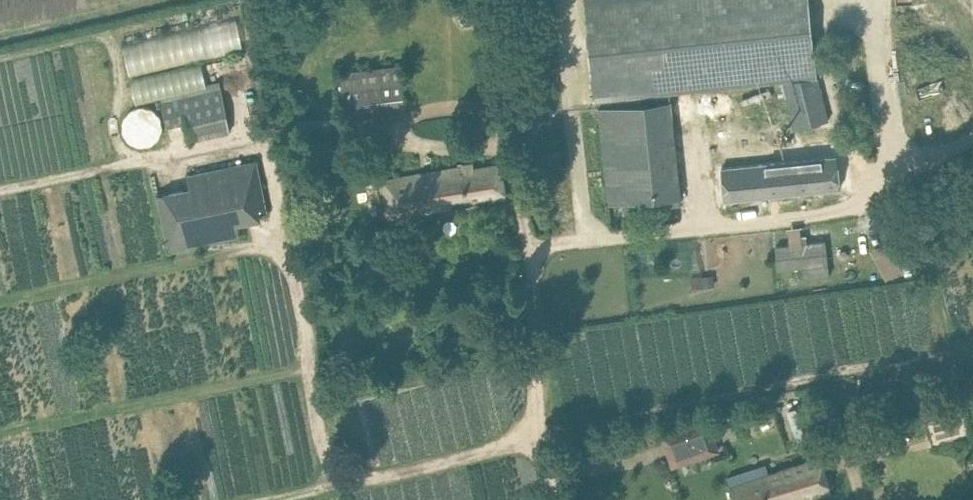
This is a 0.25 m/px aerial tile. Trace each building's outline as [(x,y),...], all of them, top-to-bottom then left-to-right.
[(595,93),(816,74),(808,0),(585,0),(595,93)] [(406,111),(400,63),(339,71),(345,119),(406,111)] [(185,112),(191,141),(231,132),(219,80),(160,93),(165,117),(185,112)] [(820,84),(786,91),(796,128),(829,120),(824,100),(820,84)] [(837,146),(717,166),(723,197),(844,178),(837,146)] [(163,193),(158,194),(169,251),(239,237),(236,223),(262,218),(261,212),(268,210),(258,160),(187,173),(189,186),(163,191),(163,193)] [(470,202),(470,201),(506,195),(501,164),(481,167),(465,170),(464,166),(395,178),(383,180),(386,197),(385,197),(389,216),(396,215),(424,210),(470,202)] [(679,179),(607,187),(609,204),(659,198),(659,206),(680,204),(679,196),(681,196),(679,179)] [(842,229),(818,232),(822,268),(840,266),(841,273),(846,273),(845,265),(871,262),(867,237),(843,240),(842,229)] [(717,284),(715,272),(692,274),(693,286),(717,284)] [(797,442),(816,435),(805,404),(786,410),(797,442)] [(664,436),(674,465),(718,450),(708,421),(664,436)] [(735,499),(801,499),(831,491),(821,456),(731,487),(735,499)]
